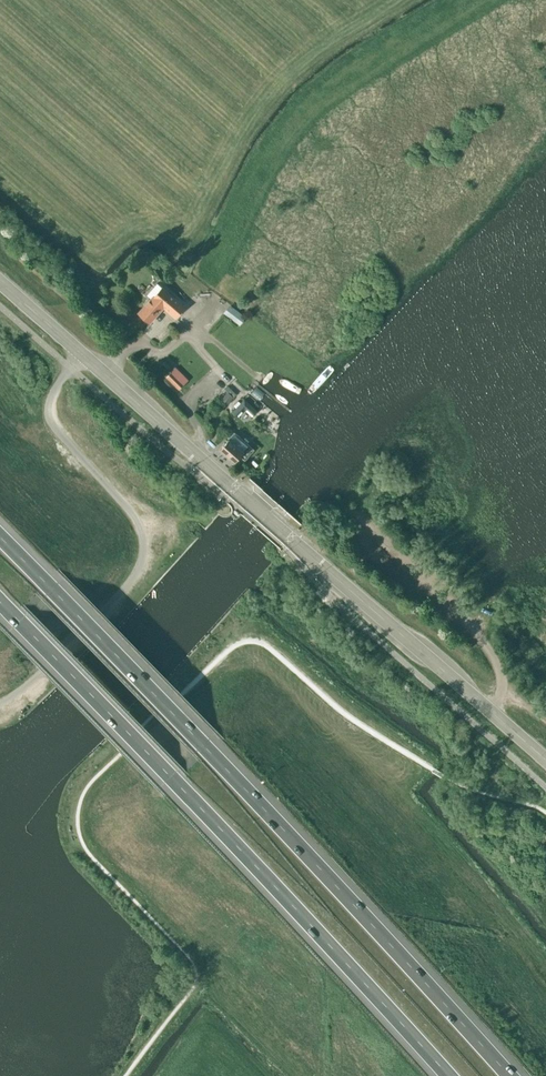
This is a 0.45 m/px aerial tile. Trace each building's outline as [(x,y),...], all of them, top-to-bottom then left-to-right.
[(175,317),(184,307),(163,288),(151,300),(150,299),(139,312),(149,322),(164,306),(175,317)] [(230,304),(224,311),(239,323),(245,316),(230,304)] [(188,382),(175,368),(166,376),(179,390),(188,382)] [(236,393),(228,386),(225,389),(227,392),(221,399),(227,404),(236,393)] [(245,398),(233,410),(236,414),(245,405),(253,414),(257,410),(245,398)] [(234,461),(239,455),(248,445),(234,432),(219,448),(234,461)] [(270,509),(265,513),(262,517),(259,520),(257,523),(257,526),(258,526),(260,525),(262,523),(265,521),(273,513),(275,509),(277,507),(278,505),(278,504),(278,503),(277,503),(275,504),(273,506),(270,509)]
